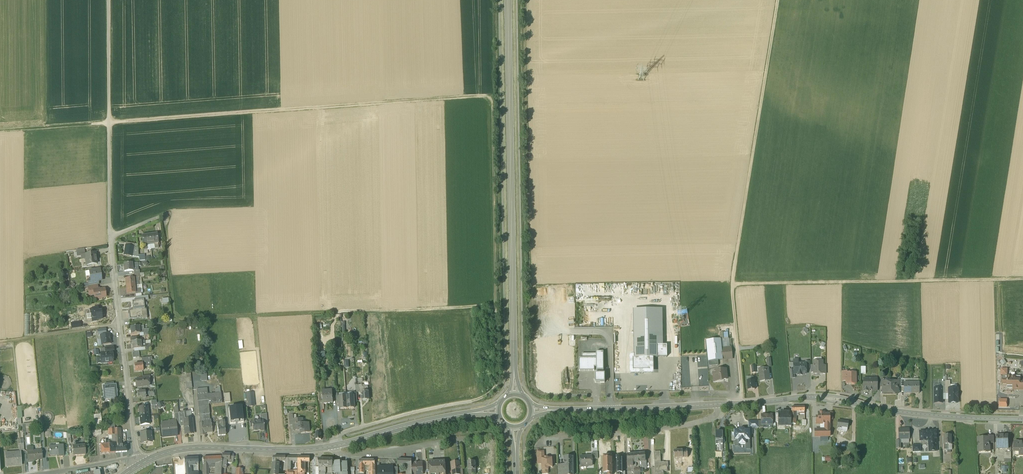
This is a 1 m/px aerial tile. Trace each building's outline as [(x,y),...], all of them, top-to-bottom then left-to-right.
[(157,234),(149,235),(150,243),(154,243),(155,248),(159,247),(158,242),(157,234)] [(149,235),(142,235),(143,244),(144,249),(147,249),(147,244),(150,243),(149,235)] [(134,246),(126,245),(124,255),(132,256),(136,257),(137,256),(137,253),(136,253),(137,250),(135,250),(136,247),(134,247),(134,246)] [(85,254),(81,255),(82,259),(85,258),(86,265),(97,263),(96,253),(85,254)] [(132,263),(124,264),(125,271),(133,270),(132,267),(132,263)] [(100,269),(89,270),(91,279),(91,280),(97,279),(101,278),(100,269)] [(134,278),(125,279),(126,286),(135,285),(134,282),(139,281),(139,277),(134,278)] [(135,285),(126,286),(127,294),(135,293),(135,292),(141,292),(140,288),(135,289),(135,285)] [(98,288),(94,289),(94,290),(95,298),(98,298),(100,299),(101,299),(103,297),(106,297),(105,289),(99,289),(99,288),(98,288)] [(143,300),(133,301),(133,309),(129,310),(130,319),(143,317),(142,309),(144,309),(143,300)] [(98,307),(90,308),(91,318),(96,317),(97,319),(102,319),(101,311),(98,311),(98,307)] [(662,344),(662,308),(634,309),(635,356),(651,356),(657,356),(657,344),(662,344)] [(139,326),(130,327),(131,334),(143,332),(144,332),(144,329),(144,325),(139,326)] [(109,333),(100,335),(102,345),(111,343),(109,333)] [(721,346),(720,338),(706,339),(708,359),(718,358),(722,358),(721,346)] [(140,340),(132,341),(133,348),(144,347),(146,347),(145,344),(145,340),(140,340)] [(657,344),(657,356),(667,356),(667,344),(662,344),(657,344)] [(731,345),(721,346),(722,358),(732,357),(731,345)] [(105,353),(101,353),(100,355),(100,357),(101,358),(102,363),(113,361),(112,352),(105,353)] [(582,356),(579,356),(579,369),(594,369),(594,365),(596,365),(596,356),(582,356)] [(651,369),(651,356),(635,356),(632,356),(633,370),(651,369)] [(822,359),(813,359),(813,364),(813,370),(813,372),(817,372),(819,370),(822,370),(822,372),(822,364),(822,359)] [(142,363),(134,364),(135,371),(143,370),(143,366),(147,366),(146,360),(142,361),(142,363)] [(805,361),(794,361),(794,368),(794,373),(795,373),(806,373),(806,367),(806,361),(805,361)] [(768,366),(758,367),(760,379),(769,378),(768,366)] [(726,368),(716,369),(716,372),(713,372),(714,380),(721,379),(721,377),(727,377),(726,368)] [(1014,370),(1011,370),(1010,371),(1010,373),(1007,373),(1007,376),(1002,376),(1002,381),(1007,381),(1007,380),(1011,380),(1011,382),(1013,382),(1013,385),(1013,386),(1019,386),(1019,380),(1021,380),(1021,377),(1020,377),(1020,373),(1014,374),(1014,373),(1014,371),(1014,370)] [(596,371),(595,371),(595,381),(605,381),(605,371),(604,371),(603,371),(596,371)] [(856,381),(856,371),(847,371),(846,371),(847,378),(846,378),(846,381),(851,381),(852,382),(854,382),(855,381),(856,381)] [(753,374),(746,375),(748,388),(755,387),(753,374)] [(877,388),(877,376),(868,377),(868,378),(868,388),(869,388),(877,388)] [(143,378),(135,379),(136,386),(148,385),(147,378),(143,378)] [(884,380),(883,380),(883,384),(883,391),(898,391),(898,384),(898,380),(897,380),(884,380)] [(105,386),(104,387),(105,398),(111,397),(111,398),(113,398),(113,397),(116,396),(116,392),(118,392),(117,389),(115,390),(115,385),(114,385),(105,386)] [(958,386),(949,386),(949,400),(958,400),(958,386)] [(209,404),(222,402),(221,392),(208,394),(207,388),(196,389),(198,401),(208,400),(209,404)] [(332,390),(325,391),(322,391),(323,403),(333,402),(332,390)] [(339,397),(339,403),(340,408),(347,408),(346,396),(339,397)] [(208,400),(198,401),(199,415),(209,414),(210,414),(209,404),(208,400)] [(804,405),(791,405),(792,405),(791,410),(791,414),(796,414),(796,409),(798,409),(804,409),(804,405)] [(148,406),(139,407),(140,416),(149,415),(148,406)] [(242,406),(229,408),(230,424),(244,422),(243,422),(247,421),(246,418),(243,419),(242,406)] [(791,410),(779,410),(779,411),(779,420),(779,423),(779,422),(785,422),(785,423),(791,424),(791,422),(791,417),(791,414),(791,410)] [(829,412),(824,412),(824,410),(818,410),(818,415),(816,415),(817,422),(825,421),(825,427),(815,427),(815,435),(830,434),(830,418),(829,412)] [(771,413),(761,413),(761,419),(761,422),(763,422),(772,422),(771,413)] [(199,415),(200,423),(203,423),(203,421),(210,420),(209,414),(199,415)] [(149,415),(140,416),(141,425),(150,424),(149,415)] [(842,418),(839,418),(838,424),(837,428),(841,429),(842,425),(848,426),(849,421),(842,420),(842,418)] [(185,419),(183,420),(183,424),(184,434),(194,433),(192,419),(185,419)] [(260,431),(264,430),(264,423),(263,419),(261,419),(255,420),(255,421),(250,421),(250,427),(252,427),(253,431),(260,430),(260,431)] [(308,423),(302,423),(302,419),(293,420),(293,424),(294,430),(300,429),(301,432),(309,431),(308,423)] [(210,420),(203,421),(203,423),(199,423),(200,435),(205,435),(205,432),(212,432),(211,420),(210,420)] [(175,421),(162,422),(163,437),(177,435),(176,425),(175,421)] [(224,422),(220,423),(221,426),(217,427),(218,435),(225,435),(225,426),(224,426),(224,422)] [(31,423),(22,423),(23,435),(32,434),(31,423)] [(749,426),(749,429),(745,429),(743,427),(740,427),(738,429),(735,429),(734,429),(734,438),(735,438),(735,444),(739,444),(739,442),(745,442),(746,447),(750,447),(750,438),(749,438),(749,435),(752,432),(752,426),(749,426)] [(909,427),(899,427),(899,437),(909,436),(909,427)] [(936,429),(920,429),(920,438),(929,438),(929,449),(937,448),(936,429)] [(145,432),(141,433),(142,443),(146,442),(146,441),(151,440),(151,432),(150,432),(145,432)] [(1007,433),(996,433),(996,446),(1007,446),(1007,433)] [(988,436),(977,436),(978,450),(985,449),(985,448),(989,448),(989,441),(988,441),(988,436)] [(106,439),(101,439),(101,444),(100,444),(100,446),(101,446),(101,453),(110,452),(109,443),(106,443),(106,439)] [(120,439),(115,440),(116,452),(127,451),(127,446),(122,446),(122,445),(120,445),(120,439)] [(1017,440),(1017,439),(1013,439),(1013,447),(1018,447),(1018,453),(1022,453),(1022,440),(1017,440)] [(56,445),(50,445),(50,449),(49,449),(49,451),(50,450),(50,455),(55,454),(55,453),(59,453),(59,456),(64,456),(63,445),(59,445),(59,443),(56,443),(56,445)] [(85,445),(73,446),(74,455),(85,454),(85,445)] [(682,448),(674,449),(674,457),(682,456),(687,455),(687,448),(682,449),(682,448)] [(42,450),(27,451),(28,459),(35,459),(35,458),(42,458),(42,450)] [(659,450),(653,450),(654,466),(655,473),(656,473),(662,473),(662,471),(663,471),(663,470),(662,470),(662,469),(664,469),(666,469),(667,469),(667,465),(668,465),(667,461),(660,461),(659,450)] [(20,452),(5,453),(6,465),(12,465),(12,464),(19,463),(18,457),(21,457),(20,452)] [(638,452),(627,453),(628,465),(633,465),(636,464),(635,460),(639,460),(638,452)] [(233,454),(222,453),(222,457),(222,463),(221,468),(224,468),(226,468),(226,462),(232,462),(233,454)] [(591,454),(580,455),(580,463),(585,463),(586,464),(588,464),(589,463),(592,463),(592,457),(591,454)] [(603,454),(603,457),(603,467),(603,473),(611,473),(611,472),(612,472),(611,467),(612,467),(612,457),(611,457),(611,454),(603,454)] [(572,455),(564,455),(564,463),(564,464),(572,463),(572,455)] [(297,457),(285,456),(285,461),(285,462),(285,472),(290,472),(290,471),(290,463),(290,461),(293,461),(297,461),(297,457)] [(543,457),(541,457),(542,462),(542,468),(548,468),(548,465),(552,465),(552,461),(551,456),(543,457)] [(203,457),(203,473),(221,473),(221,471),(221,468),(222,463),(222,457),(203,457)] [(310,457),(297,457),(297,461),(297,462),(298,462),(298,473),(304,473),(304,462),(310,462),(310,457)] [(198,458),(184,458),(184,463),(185,469),(185,472),(190,472),(190,465),(198,465),(198,458)] [(332,459),(321,458),(322,466),(332,467),(332,459)] [(397,458),(397,463),(406,463),(406,473),(411,473),(411,464),(411,461),(411,459),(397,458)] [(359,459),(359,467),(358,467),(358,469),(359,469),(359,473),(364,473),(364,464),(366,464),(366,466),(369,466),(369,471),(375,471),(374,464),(375,464),(374,459),(359,459)] [(429,461),(429,473),(445,473),(444,460),(429,461)] [(458,460),(451,461),(452,473),(459,472),(459,465),(458,460)] [(474,460),(467,460),(467,468),(468,468),(468,473),(475,472),(475,468),(474,460)] [(347,462),(342,462),(342,463),(340,463),(340,461),(334,461),(333,473),(337,473),(348,473),(347,462)] [(422,461),(411,461),(411,464),(411,473),(422,473),(422,469),(423,468),(423,466),(422,465),(422,461)] [(564,467),(564,464),(564,463),(561,463),(562,473),(565,473),(573,473),(572,467),(564,467)] [(377,466),(378,473),(393,473),(393,471),(392,471),(391,466),(383,467),(383,465),(377,466)]
